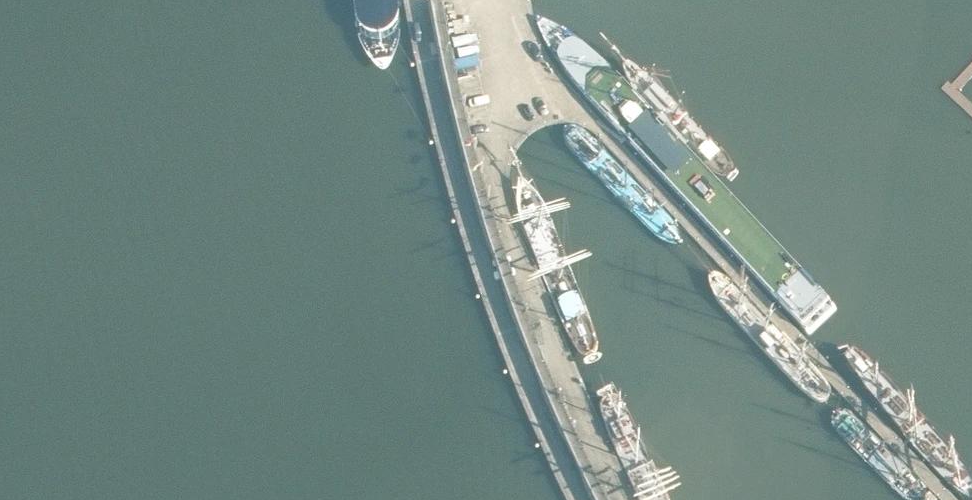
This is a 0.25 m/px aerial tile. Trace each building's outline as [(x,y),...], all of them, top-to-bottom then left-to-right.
[(838,441),(888,495),(893,499),(971,499),(971,423),(925,361),(838,441)]
